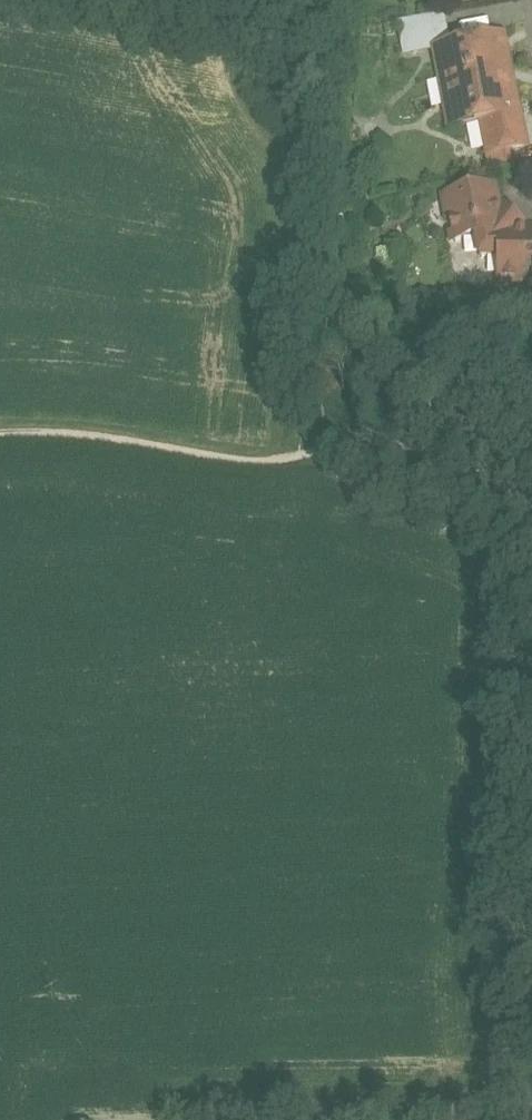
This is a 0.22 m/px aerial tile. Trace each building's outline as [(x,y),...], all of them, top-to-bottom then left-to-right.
[(427,55),(447,51),(441,21),(393,30),(400,65),(428,59),(427,55)] [(524,153),(501,40),(447,51),(427,55),(428,59),(445,139),(476,133),(485,177),(510,172),(507,157),(524,153)] [(474,264),(493,266),(493,291),(528,291),(528,259),(527,233),(497,209),(492,190),(435,202),(445,249),(470,244),(474,264)]
